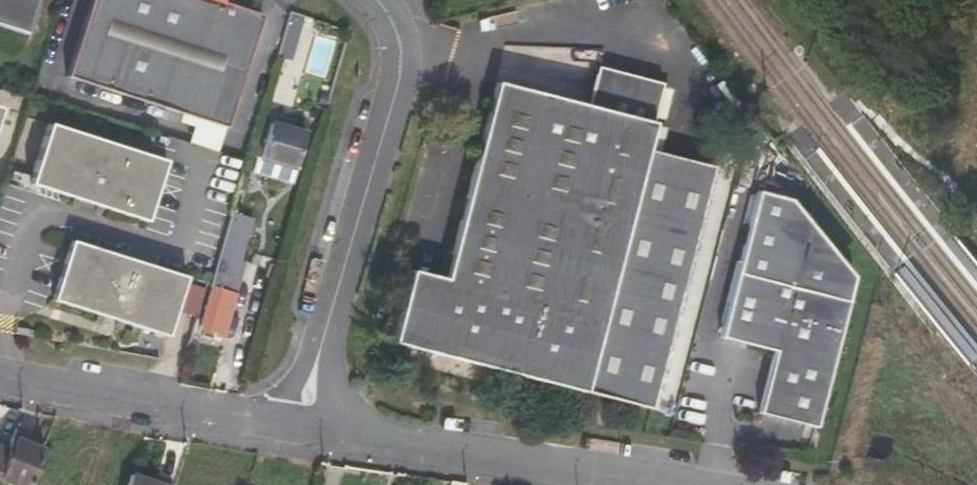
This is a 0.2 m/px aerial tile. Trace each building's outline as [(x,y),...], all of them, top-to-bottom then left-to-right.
[(29,43),(42,0),(0,0),(0,34),(29,43)] [(223,0),(96,0),(72,83),(229,132),(263,18),(222,5),(223,0)] [(613,112),(662,125),(672,85),(622,72),(613,112)] [(654,153),(662,125),(613,112),(505,85),(458,282),(420,274),(403,347),(659,412),(720,169),(654,153)] [(278,118),(266,161),(302,171),(312,134),(295,128),(296,123),(278,118)] [(54,128),(37,186),(155,223),(171,165),(54,128)] [(775,351),(758,413),(816,428),(854,276),(791,199),(758,191),(720,338),(775,351)] [(218,283),(240,290),(242,282),(239,281),(253,232),(235,227),(218,283)] [(79,244),(61,304),(176,340),(194,280),(79,244)] [(238,293),(239,294),(240,290),(218,283),(204,333),(224,339),(235,302),(238,293)] [(240,304),(235,302),(224,339),(230,341),(240,304)] [(11,447),(30,453),(32,444),(15,437),(11,447)] [(11,447),(0,444),(0,479),(11,447)] [(42,457),(30,453),(11,447),(0,479),(0,484),(32,484),(42,457)]
